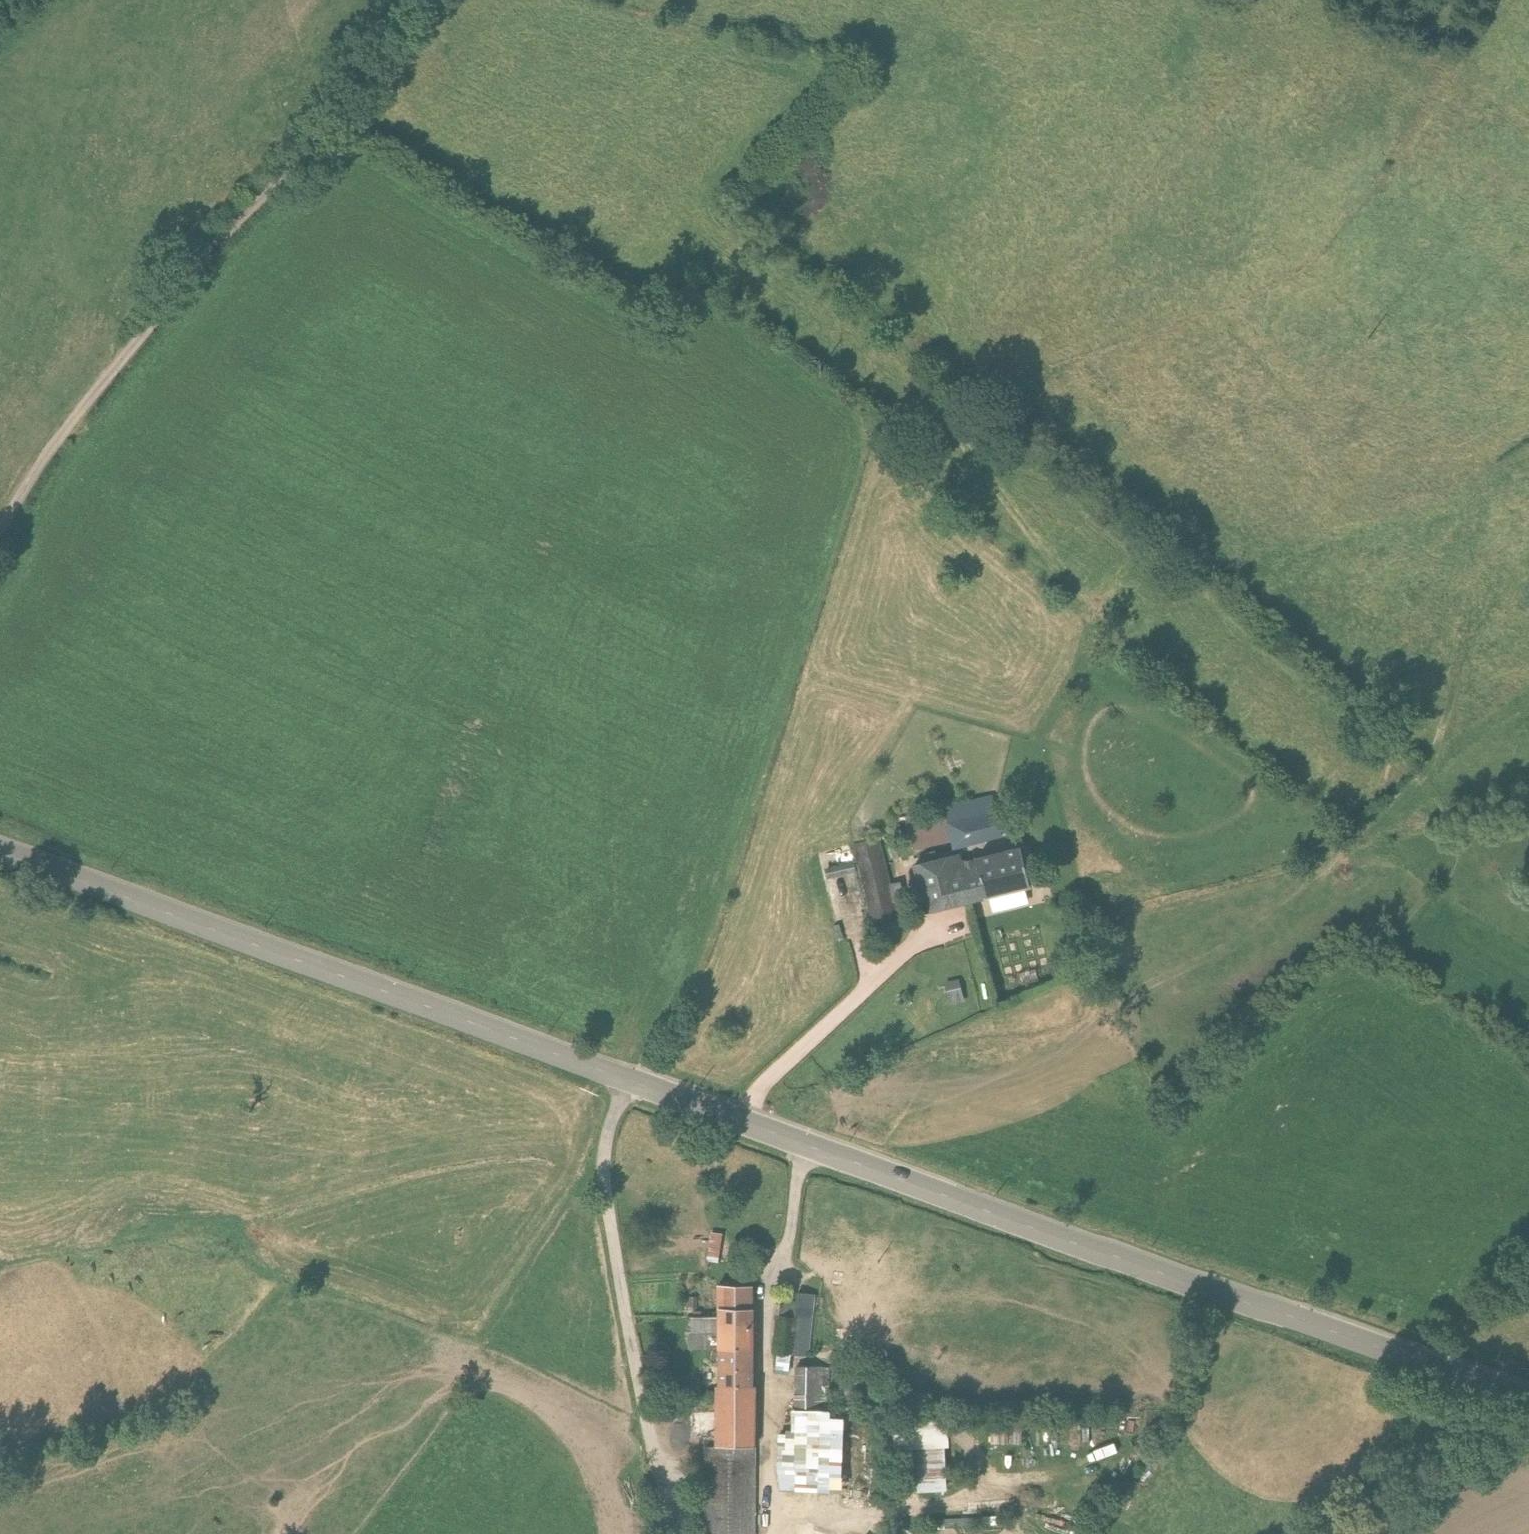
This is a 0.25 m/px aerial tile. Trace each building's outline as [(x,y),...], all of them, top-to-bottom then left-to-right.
[(906,847),(911,863),(947,853),(949,861),(999,847),(988,806),(891,832),(896,850),(906,847)] [(877,849),(849,855),(869,938),(896,932),(877,849)] [(960,873),(958,865),(910,877),(923,926),(1027,899),(1017,858),(965,872),(960,873)] [(962,995),(950,997),(954,1015),(966,1013),(962,995)] [(712,1245),(708,1273),(721,1275),(725,1247),(712,1245)] [(711,1461),(700,1461),(701,1533),(752,1533),(750,1305),(715,1304),(714,1336),(713,1366),(711,1461)] [(810,1323),(775,1320),(771,1368),(806,1371),(810,1323)] [(713,1366),(714,1336),(686,1335),(685,1366),(713,1366)] [(792,1386),(792,1429),(819,1428),(819,1385),(792,1386)] [(775,1508),(840,1510),(840,1437),(819,1439),(819,1428),(792,1429),(787,1429),(788,1451),(776,1452),(775,1508)] [(940,1463),(894,1466),(897,1509),(943,1507),(940,1463)]
